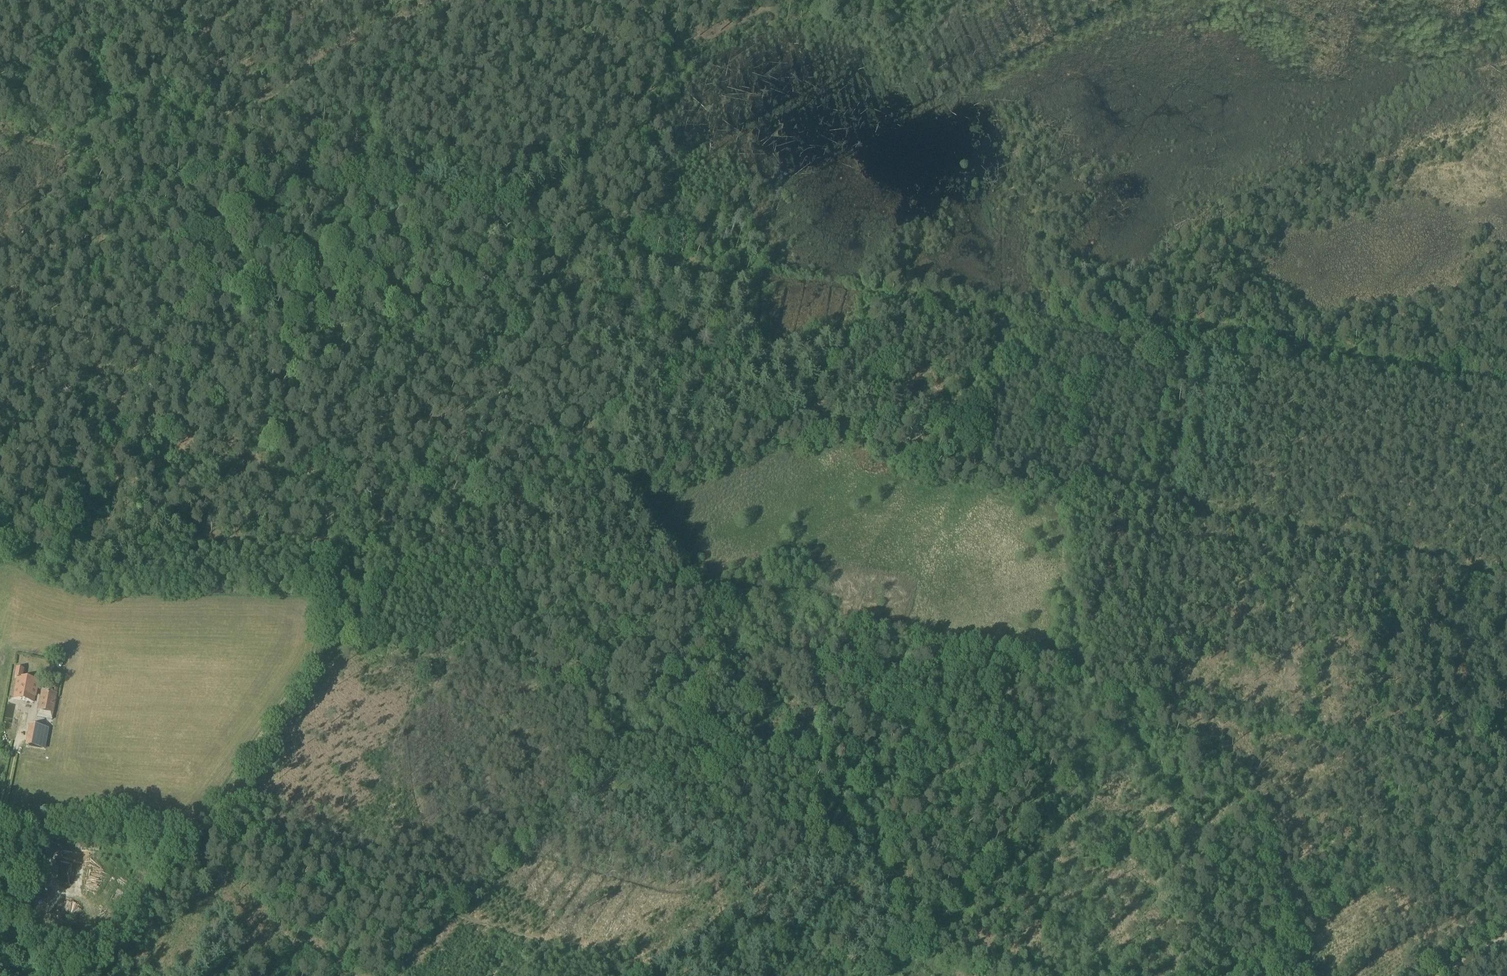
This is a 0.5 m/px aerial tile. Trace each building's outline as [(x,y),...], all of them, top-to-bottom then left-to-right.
[(35,696),(36,692),(38,681),(23,678),(24,670),(16,668),(14,677),(17,678),(13,699),(33,702),(34,696),(35,696)] [(57,694),(59,682),(54,681),(51,693),(40,691),(37,711),(46,713),(52,714),(53,714),(57,694)] [(42,749),(44,743),(42,742),(45,728),(31,726),(27,746),(42,749)]
